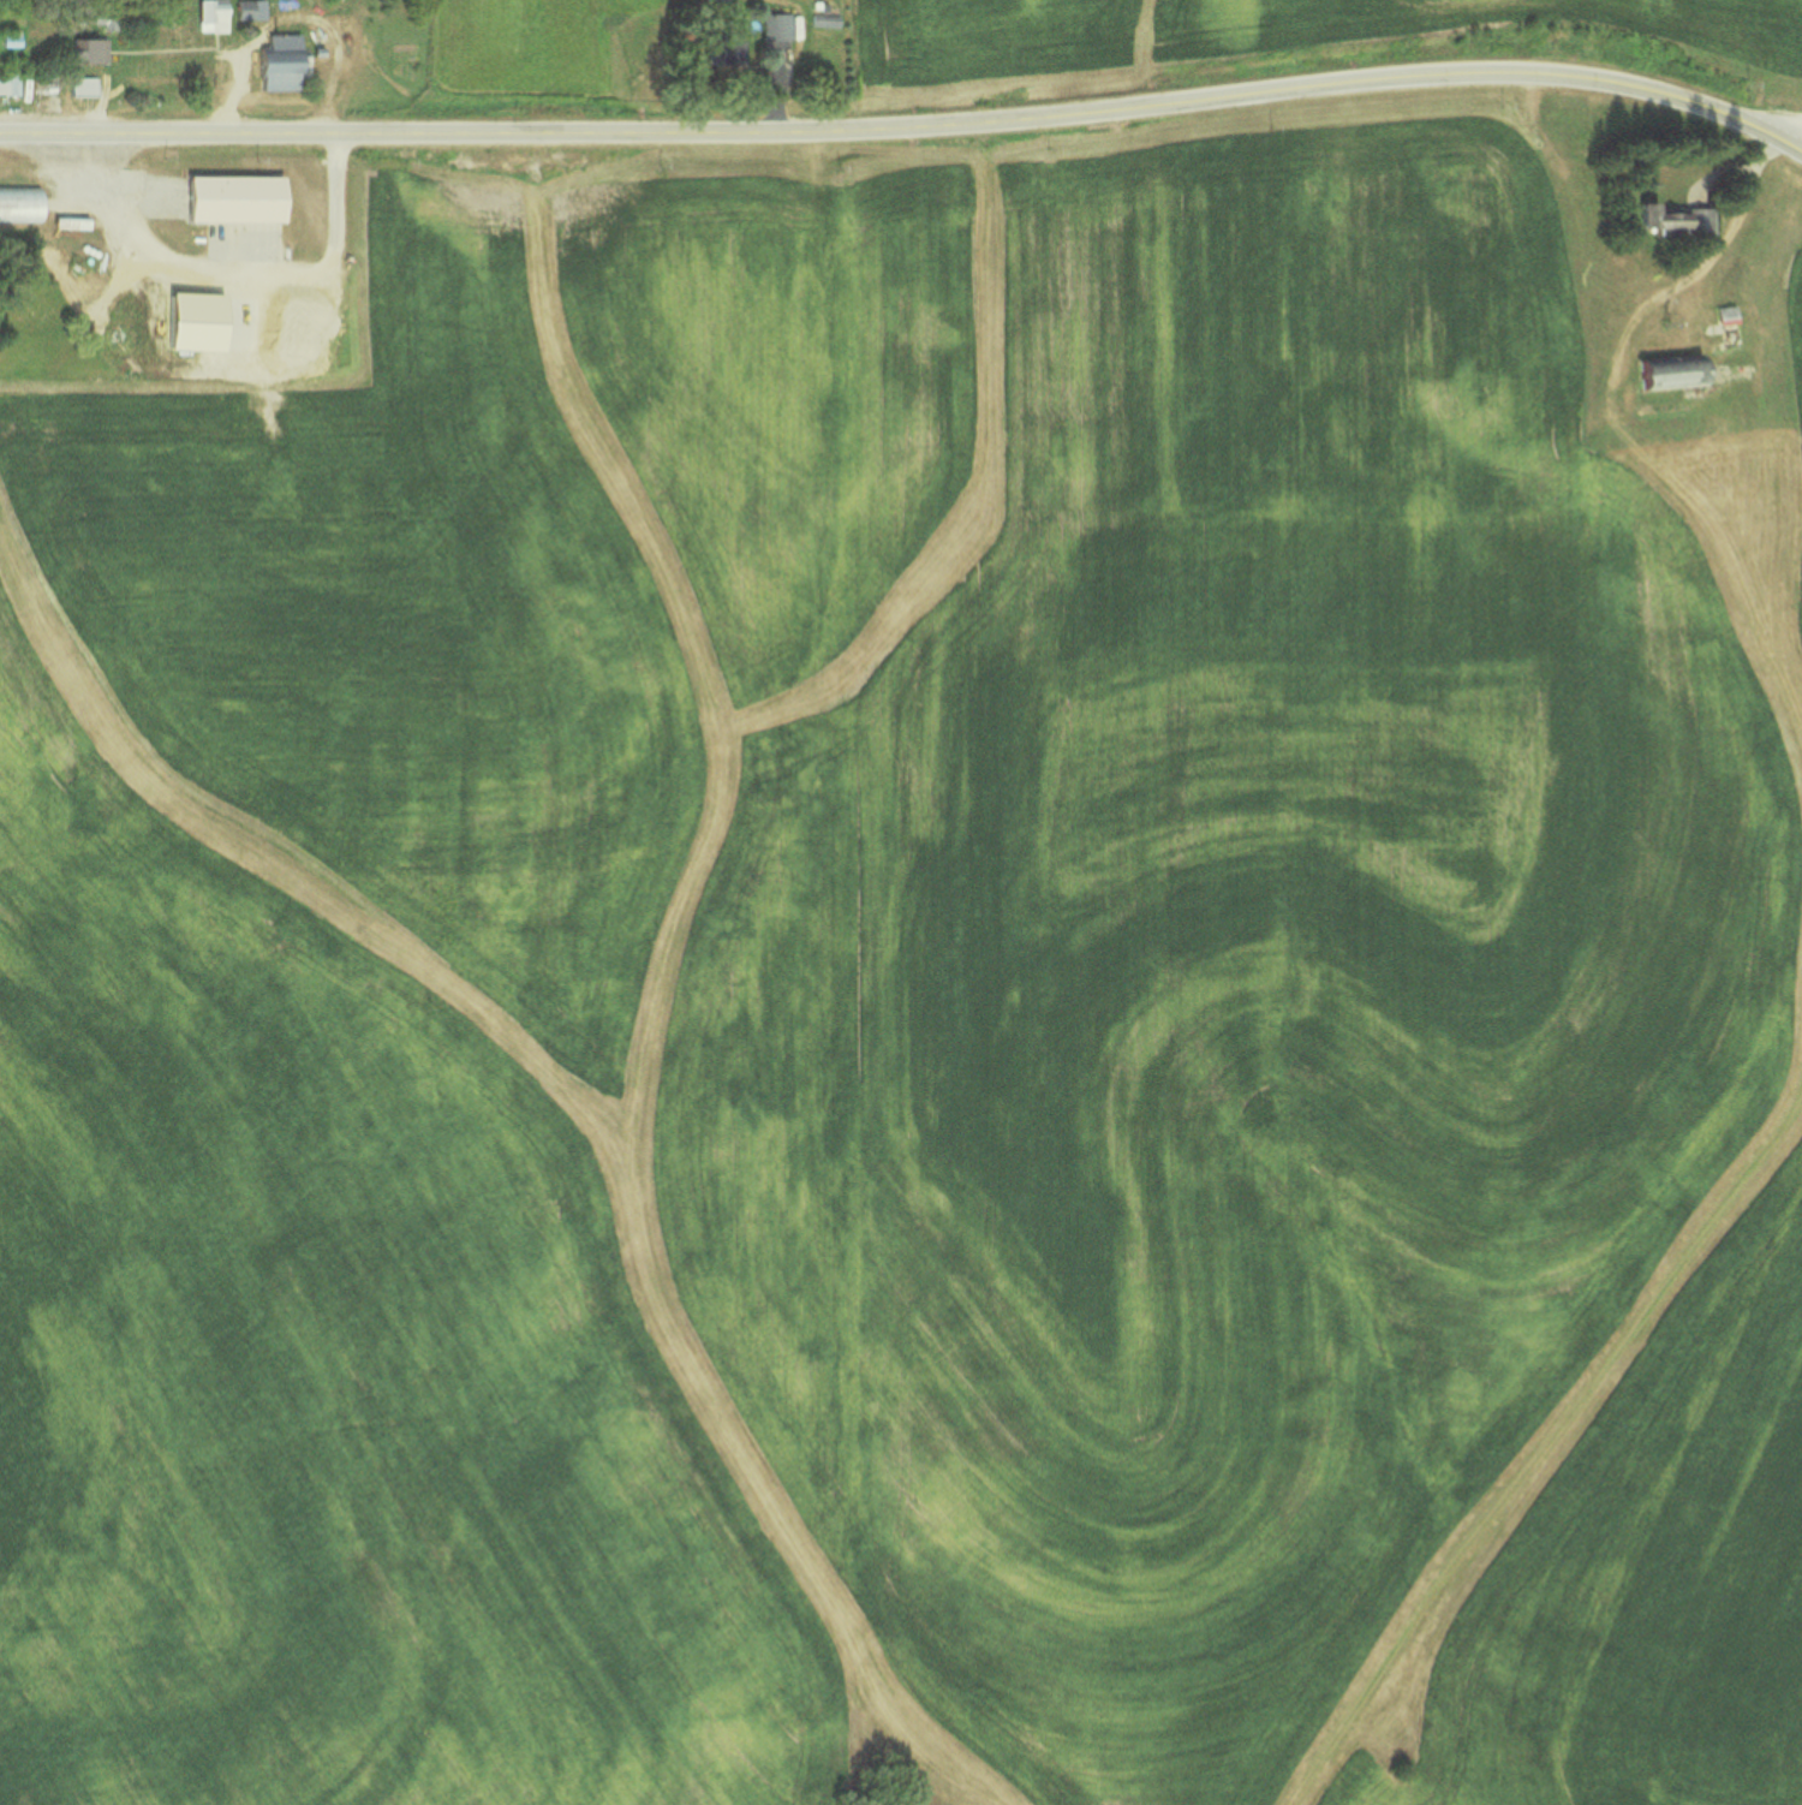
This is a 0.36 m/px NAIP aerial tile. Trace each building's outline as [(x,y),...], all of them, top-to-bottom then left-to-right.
[(196,31),(224,31),(224,0),(196,0),(196,31)] [(264,0),(236,0),(236,19),(264,19),(264,0)] [(115,27),(115,9),(94,9),(94,27),(115,27)] [(762,38),(789,38),(789,13),(762,13),(762,38)] [(835,26),(835,15),(811,15),(811,26),(835,26)] [(297,34),(267,34),(267,49),(257,49),(257,89),(297,90),(297,34)] [(106,62),(106,37),(71,37),(71,62),(106,62)] [(740,65),(740,40),(718,40),(718,65),(740,65)] [(19,94),(19,58),(38,58),(38,50),(3,50),(3,71),(0,71),(0,94),(19,94)] [(69,95),(96,95),(96,76),(69,76),(69,95)] [(281,221),(281,175),(186,175),(186,221),(281,221)] [(0,186),(0,221),(40,221),(40,186),(0,186)] [(1710,233),(1710,208),(1654,207),(1654,201),(1637,201),(1636,232),(1710,233)] [(1699,383),(1696,353),(1634,358),(1637,389),(1699,383)]
